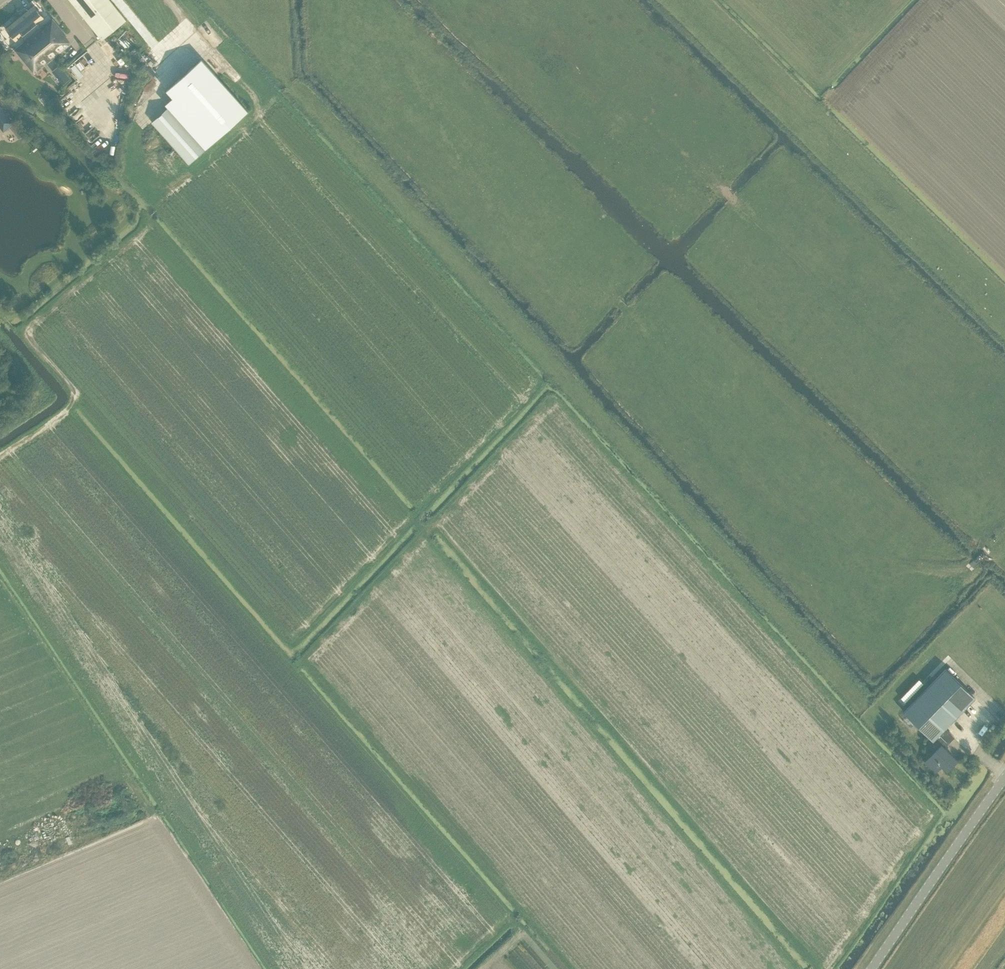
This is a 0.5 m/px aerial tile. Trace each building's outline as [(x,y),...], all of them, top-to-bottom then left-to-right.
[(127,20),(110,0),(69,0),(102,40),(127,20)] [(10,28),(7,29),(17,42),(46,19),(36,7),(10,28)] [(24,43),(16,50),(35,74),(43,67),(55,58),(71,44),(65,38),(66,35),(53,19),(24,43)] [(201,60),(166,91),(213,143),(249,112),(201,60)] [(190,164),(206,150),(168,107),(151,122),(190,164)] [(0,108),(0,127),(4,131),(13,123),(0,108)] [(939,746),(924,761),(936,772),(942,765),(947,770),(957,761),(944,748),(954,737),(945,728),(975,698),(945,669),(903,712),(933,741),(934,740),(939,746)]
